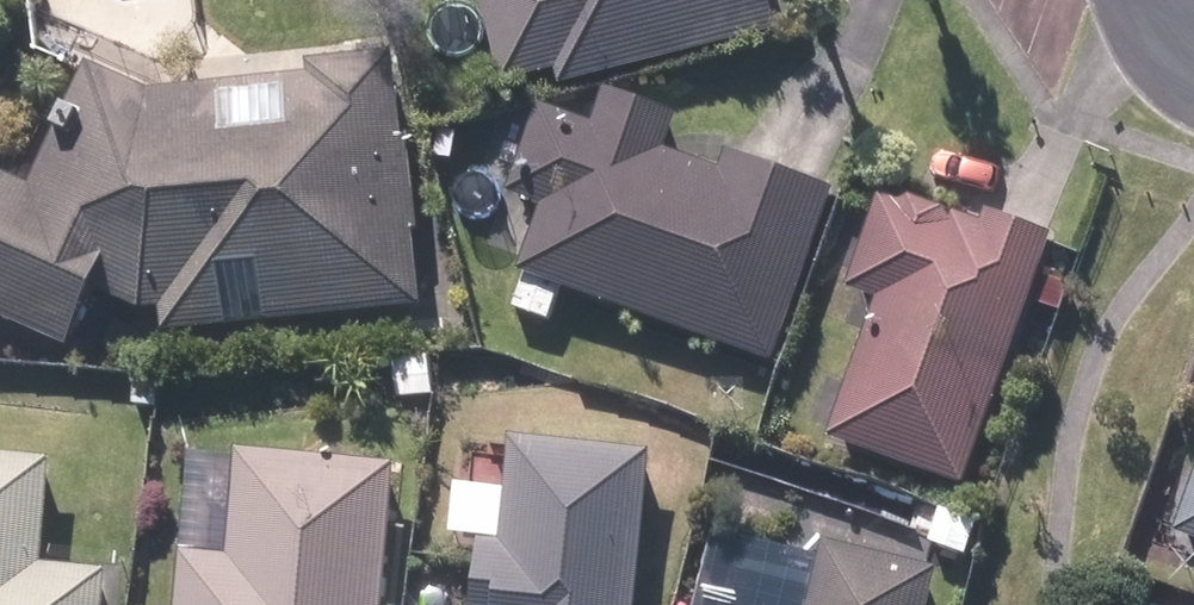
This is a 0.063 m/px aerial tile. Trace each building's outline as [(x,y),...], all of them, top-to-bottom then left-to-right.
[(507,63),(786,0),(493,0),(507,63)] [(90,74),(88,132),(49,136),(36,177),(0,183),(0,297),(68,327),(83,276),(96,276),(171,320),(226,316),(222,243),(275,241),(276,299),(424,290),(396,54),(305,58),(308,122),(218,126),(215,69),(90,74)] [(591,110),(538,93),(511,181),(541,190),(517,266),(766,343),(818,180),(660,131),(669,103),(600,82),(591,110)] [(1039,230),(883,182),(853,278),(880,287),(835,430),(964,470),(1039,230)] [(514,431),(511,537),(477,533),(474,604),(613,604),(617,434),(514,431)] [(0,443),(0,604),(102,604),(105,565),(42,561),(49,446),(0,443)] [(249,444),(239,557),(187,553),(183,604),(375,604),(388,456),(249,444)] [(1180,517),(1193,522),(1193,479),(1180,517)] [(925,561),(816,548),(807,604),(916,604),(925,561)]
